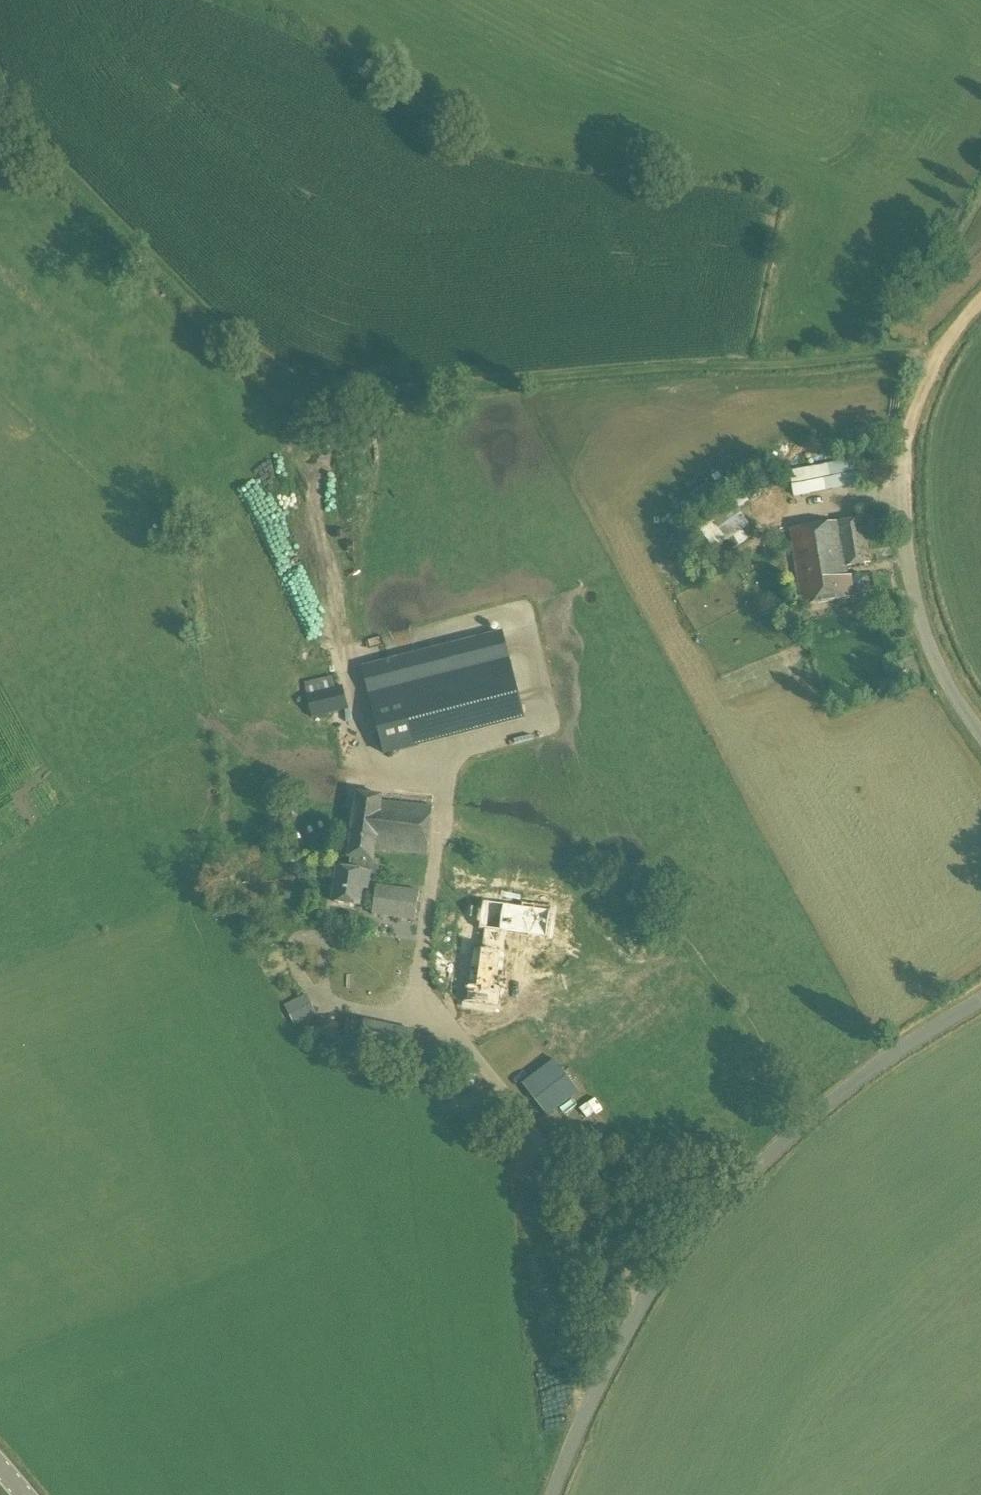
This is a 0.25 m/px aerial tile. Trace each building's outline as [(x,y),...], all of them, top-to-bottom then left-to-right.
[(794,497),(857,485),(853,460),(789,472),(794,497)] [(714,550),(749,525),(733,503),(689,534),(698,547),(707,540),(714,550)] [(848,577),(846,566),(871,562),(864,518),(791,529),(803,605),(855,597),(852,577),(848,577)] [(368,694),(384,756),(430,744),(426,729),(521,704),(502,631),(449,644),(456,672),(368,694)] [(334,687),(332,676),(304,683),(312,718),(348,710),(343,685),(334,687)] [(337,869),(333,903),(362,907),(364,889),(369,890),(371,874),(379,875),(381,860),(374,860),(376,849),(427,855),(433,806),(383,799),(383,795),(357,791),(348,858),(352,858),(351,870),(337,869)] [(420,890),(376,884),(372,915),(415,921),(420,890)] [(524,895),(481,893),(479,921),(486,921),(484,943),(475,943),(474,976),(471,976),(470,1000),(507,1001),(507,983),(515,983),(516,964),(508,964),(509,923),(553,926),(555,892),(524,891),(524,895)] [(355,986),(352,995),(369,999),(372,991),(355,986)] [(554,1059),(522,1084),(547,1116),(579,1092),(554,1059)]
